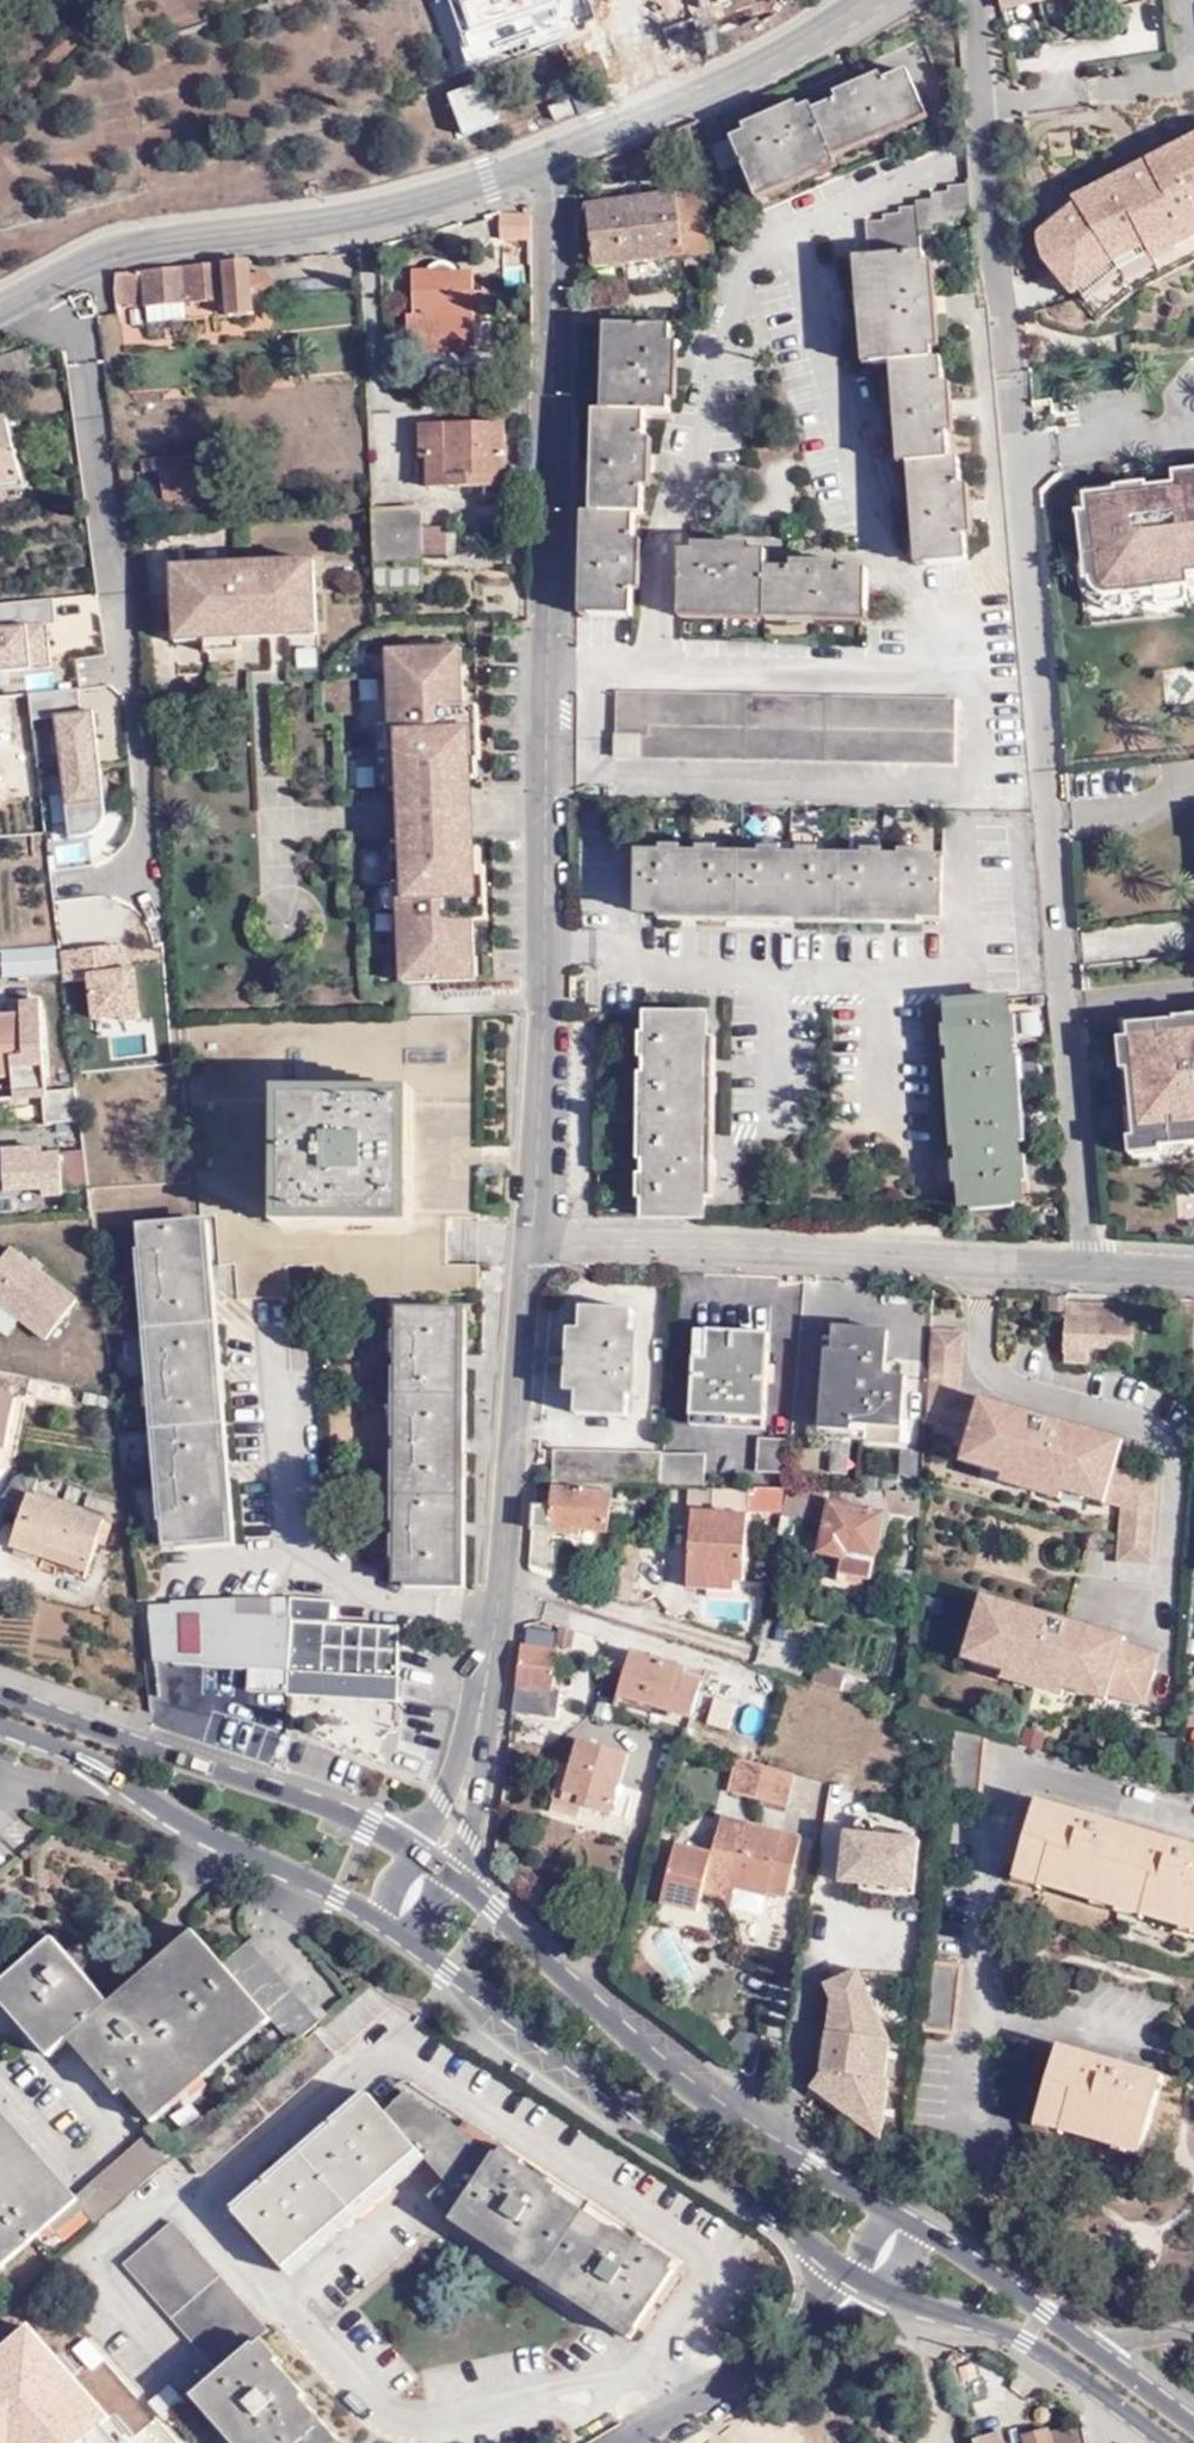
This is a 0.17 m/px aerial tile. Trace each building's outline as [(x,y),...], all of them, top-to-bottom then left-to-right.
[(1002,10),(1003,10),(1036,2),(1046,0),(1000,0),(1002,10)] [(1036,2),(1003,10),(1007,29),(1040,22),(1036,2)] [(835,147),(930,109),(914,69),(819,108),(835,147)] [(835,147),(819,108),(816,102),(737,137),(747,162),(759,188),(839,157),(835,147)] [(1190,120),(1178,122),(1181,140),(1193,139),(1190,120)] [(729,170),(747,162),(737,137),(717,145),(729,170)] [(1055,236),(1062,264),(1098,308),(1130,278),(1165,252),(1176,266),(1193,257),(1193,151),(1093,202),(1055,236)] [(952,221),(973,219),(970,184),(951,186),(951,193),(935,194),(936,201),(919,202),(919,209),(902,210),(902,214),(886,215),(886,222),(868,223),(870,257),(924,253),(923,236),(940,235),(940,228),(952,227),(952,221)] [(590,198),(597,266),(714,250),(705,188),(617,201),(615,189),(604,191),(605,196),(590,198)] [(533,210),(529,202),(504,212),(506,238),(533,238),(533,210)] [(872,364),(892,363),(904,362),(935,360),(929,253),(924,253),(870,257),(864,258),(872,364)] [(872,364),(864,258),(857,259),(864,365),(872,364)] [(253,273),(253,259),(188,265),(117,272),(117,288),(119,299),(148,298),(148,303),(230,296),(231,313),(256,312),(255,295),(267,294),(269,293),(271,293),(273,291),(274,290),(276,288),(277,285),(277,282),(277,280),(276,279),(275,277),(273,275),(271,273),(269,273),(266,272),(253,273)] [(421,315),(413,315),(414,362),(483,360),(482,318),(480,318),(478,270),(420,270),(421,315)] [(614,331),(604,331),(603,419),(614,419),(614,331)] [(648,418),(673,418),(674,331),(614,331),(614,419),(648,418)] [(40,361),(33,342),(0,354),(0,376),(40,361)] [(935,360),(904,362),(910,466),(921,465),(951,463),(946,359),(935,360)] [(904,362),(892,363),(900,466),(910,466),(904,362)] [(519,424),(518,397),(463,399),(463,414),(484,414),(484,422),(421,424),(421,445),(428,446),(429,458),(430,491),(450,491),(449,480),(485,479),(507,479),(507,424),(519,424)] [(24,479),(8,417),(0,419),(0,485),(24,479)] [(637,518),(646,518),(648,418),(614,419),(603,419),(603,469),(594,469),(595,518),(637,518)] [(603,469),(603,419),(594,419),(594,469),(603,469)] [(193,451),(157,455),(159,465),(162,489),(163,495),(197,492),(193,451)] [(159,465),(157,455),(141,457),(143,469),(159,465)] [(921,465),(927,565),(967,562),(962,462),(951,463),(921,465)] [(927,565),(921,465),(910,466),(917,566),(927,565)] [(1189,472),(1191,482),(1077,496),(1087,585),(1098,583),(1103,590),(1109,591),(1110,611),(1127,609),(1125,599),(1160,595),(1161,605),(1188,602),(1187,592),(1193,592),(1193,471),(1189,472)] [(29,500),(24,479),(0,485),(0,507),(29,500)] [(449,480),(450,491),(486,489),(485,479),(449,480)] [(421,496),(373,496),(376,570),(422,567),(422,549),(422,528),(421,496)] [(635,621),(637,518),(595,518),(587,518),(586,620),(635,621)] [(455,528),(422,528),(422,549),(455,548),(455,528)] [(768,554),(683,553),(683,613),(767,615),(868,616),(870,573),(768,569),(768,554)] [(316,571),(315,560),(298,561),(299,572),(316,571)] [(208,638),(290,635),(289,625),(318,624),(316,571),(299,572),(298,561),(259,562),(259,576),(232,578),(232,563),(190,565),(190,576),(175,576),(177,630),(206,629),(208,638)] [(259,576),(259,562),(232,563),(232,578),(259,576)] [(190,565),(175,566),(175,576),(190,576),(190,565)] [(425,588),(424,568),(422,567),(376,570),(376,589),(425,588)] [(53,667),(53,599),(0,599),(0,668),(53,667)] [(767,623),(767,615),(683,613),(682,621),(767,623)] [(767,615),(767,623),(868,624),(868,616),(767,615)] [(290,635),(318,635),(318,624),(289,625),(290,635)] [(177,630),(178,642),(208,641),(208,638),(206,629),(177,630)] [(407,887),(404,886),(408,982),(480,979),(477,922),(493,922),(492,882),(482,882),(476,747),(487,747),(485,706),(469,707),(466,650),(396,652),(399,751),(403,750),(407,887)] [(108,828),(97,704),(75,706),(73,688),(35,692),(37,715),(58,713),(69,832),(108,828)] [(976,698),(616,696),(615,759),(977,761),(976,698)] [(928,855),(637,854),(637,913),(926,914),(928,855)] [(15,978),(64,975),(61,944),(13,947),(15,978)] [(1004,1006),(944,1011),(967,1209),(1022,1205),(1004,1006)] [(479,1217),(476,1011),(192,1022),(207,1209),(226,1208),(231,1258),(247,1256),(250,1293),(284,1292),(285,1260),(313,1260),(312,1292),(480,1296),(479,1265),(451,1264),(451,1217),(479,1217)] [(47,1080),(44,1012),(0,1014),(0,1081),(47,1080)] [(1127,1071),(1133,1137),(1159,1134),(1161,1149),(1193,1145),(1193,1018),(1127,1025),(1128,1037),(1130,1071),(1127,1071)] [(708,1024),(647,1023),(649,1224),(710,1225),(708,1024)] [(1127,1071),(1130,1071),(1128,1037),(1118,1038),(1121,1072),(1127,1071)] [(49,1122),(80,1119),(78,1085),(46,1087),(49,1122)] [(19,1162),(64,1157),(59,1127),(0,1132),(0,1163),(3,1163),(19,1162)] [(1162,1153),(1161,1149),(1159,1134),(1133,1137),(1126,1137),(1128,1157),(1162,1153)] [(19,1171),(19,1162),(3,1163),(3,1172),(19,1171)] [(0,1187),(0,1203),(0,1209),(24,1207),(23,1185),(0,1187)] [(209,1226),(151,1228),(173,1544),(232,1540),(209,1226)] [(6,1335),(19,1319),(44,1339),(80,1297),(13,1241),(0,1256),(0,1330),(6,1335)] [(1068,1317),(1070,1317),(1070,1299),(1056,1299),(1056,1316),(1068,1317)] [(462,1310),(400,1308),(397,1579),(457,1581),(462,1310)] [(1083,1317),(1070,1317),(1068,1317),(1067,1369),(1089,1370),(1089,1351),(1135,1353),(1136,1320),(1108,1319),(1108,1311),(1084,1310),(1083,1317)] [(639,1315),(588,1313),(581,1422),(631,1424),(639,1315)] [(966,1330),(936,1327),(929,1421),(973,1435),(966,1460),(1008,1474),(1006,1480),(1060,1497),(1063,1487),(1123,1506),(1121,1544),(1120,1563),(1155,1566),(1161,1481),(1114,1468),(1122,1441),(985,1399),(984,1401),(962,1395),(966,1330)] [(892,1340),(839,1336),(832,1430),(904,1434),(908,1387),(888,1385),(892,1340)] [(773,1344),(703,1338),(697,1425),(768,1429),(773,1344)] [(0,1396),(0,1446),(8,1448),(19,1400),(0,1396)] [(697,1435),(768,1439),(768,1429),(697,1425),(697,1435)] [(593,1484),(605,1484),(666,1486),(667,1453),(554,1446),(551,1482),(593,1484)] [(760,1490),(789,1491),(792,1451),(763,1450),(760,1490)] [(916,1452),(902,1451),(900,1478),(914,1479),(916,1452)] [(605,1490),(605,1484),(593,1484),(592,1488),(556,1486),(555,1503),(538,1502),(534,1563),(554,1572),(556,1535),(574,1536),(574,1529),(610,1533),(613,1491),(605,1490)] [(744,1577),(751,1490),(716,1489),(715,1509),(692,1509),(688,1569),(709,1570),(709,1576),(744,1577)] [(821,1505),(822,1492),(794,1492),(787,1518),(799,1519),(799,1508),(821,1505)] [(883,1515),(887,1493),(832,1492),(822,1552),(875,1562),(883,1515)] [(17,1548),(47,1558),(90,1572),(107,1523),(34,1497),(17,1548)] [(646,1547),(625,1543),(613,1594),(632,1601),(646,1547)] [(87,1581),(90,1572),(47,1558),(44,1565),(87,1581)] [(688,1582),(743,1585),(744,1577),(709,1576),(709,1570),(688,1569),(688,1582)] [(1124,1639),(984,1596),(967,1657),(1008,1669),(1007,1676),(1060,1693),(1063,1686),(1106,1698),(1108,1693),(1143,1703),(1157,1656),(1123,1644),(1124,1639)] [(245,1692),(294,1694),(295,1671),(393,1675),(396,1630),(340,1625),(341,1602),(301,1598),(299,1622),(281,1621),(282,1598),(271,1597),(151,1605),(154,1662),(177,1664),(177,1666),(244,1668),(245,1692)] [(573,1631),(560,1629),(558,1646),(572,1648),(573,1631)] [(558,1646),(525,1643),(516,1709),(557,1714),(561,1685),(553,1684),(558,1646)] [(689,1669),(632,1655),(621,1696),(693,1719),(702,1686),(685,1681),(689,1669)] [(818,1661),(811,1681),(840,1690),(844,1677),(847,1670),(818,1661)] [(294,1694),(392,1698),(393,1675),(295,1671),(294,1694)] [(844,1677),(840,1690),(853,1695),(857,1681),(844,1677)] [(857,1681),(853,1695),(866,1699),(870,1685),(857,1681)] [(737,1705),(715,1698),(708,1724),(729,1732),(737,1705)] [(981,1804),(992,1736),(957,1726),(949,1799),(981,1804)] [(574,1764),(565,1761),(554,1811),(583,1820),(586,1804),(631,1817),(637,1793),(618,1788),(628,1751),(583,1737),(574,1764)] [(794,1809),(803,1777),(742,1760),(733,1792),(794,1809)] [(855,1798),(832,1794),(823,1846),(837,1848),(843,1826),(850,1827),(855,1798)] [(1038,1797),(1014,1872),(1193,1929),(1193,1848),(1038,1797)] [(717,1854),(682,1845),(667,1904),(703,1915),(708,1899),(731,1905),(736,1889),(792,1901),(807,1838),(727,1818),(717,1854)] [(843,1884),(864,1886),(865,1876),(893,1878),(917,1880),(920,1841),(845,1837),(843,1884)] [(865,1876),(864,1886),(892,1888),(893,1878),(865,1876)] [(267,2009),(301,2045),(316,2032),(329,2021),(254,1937),(225,1961),(201,1936),(125,2001),(62,1930),(10,1975),(70,2042),(79,2036),(150,2113),(267,2009)] [(962,1965),(931,1961),(924,2028),(957,2032),(962,1965)] [(812,2088),(857,2121),(886,2110),(890,2081),(886,2080),(888,2065),(877,2040),(888,2035),(876,2008),(861,2015),(851,1995),(866,1988),(859,1972),(827,1986),(834,2002),(824,2072),(812,2088)] [(876,2008),(866,1988),(851,1995),(861,2015),(876,2008)] [(337,2057),(316,2032),(301,2045),(181,2149),(202,2173),(337,2057)] [(891,2043),(888,2035),(877,2040),(888,2065),(891,2043)] [(1159,2074),(1052,2048),(1033,2128),(1140,2153),(1159,2074)] [(680,2273),(499,2154),(408,2095),(385,2114),(371,2098),(354,2112),(356,2113),(288,2169),(292,2174),(257,2204),(253,2200),(237,2213),(283,2268),(420,2153),(440,2176),(422,2193),(454,2226),(461,2216),(479,2228),(473,2238),(551,2285),(556,2278),(584,2296),(577,2306),(616,2331),(623,2321),(641,2332),(680,2273)] [(886,2110),(857,2121),(881,2140),(886,2110)] [(3,2264),(78,2200),(74,2196),(0,2114),(0,2260),(3,2264)] [(159,2123),(74,2196),(78,2200),(98,2222),(181,2149),(159,2123)] [(248,2442),(345,2442),(304,2396),(299,2401),(291,2393),(296,2389),(285,2375),(279,2380),(270,2369),(275,2366),(255,2343),(266,2333),(261,2326),(173,2226),(125,2267),(219,2374),(200,2391),(214,2407),(207,2413),(234,2442),(247,2442),(248,2442)] [(76,2289),(67,2279),(57,2287),(66,2298),(76,2289)] [(0,2345),(0,2442),(81,2442),(105,2421),(110,2417),(26,2323),(0,2345)] [(154,2405),(168,2420),(188,2402),(174,2387),(154,2405)] [(166,2422),(168,2420),(154,2405),(152,2407),(166,2422)] [(121,2439),(105,2421),(81,2442),(117,2442),(121,2439)] [(976,2442),(1003,2442),(1000,2433),(976,2442)] [(1026,2440),(1026,2442),(1078,2442),(1076,2436),(1054,2442),(1052,2433),(1026,2440)]
